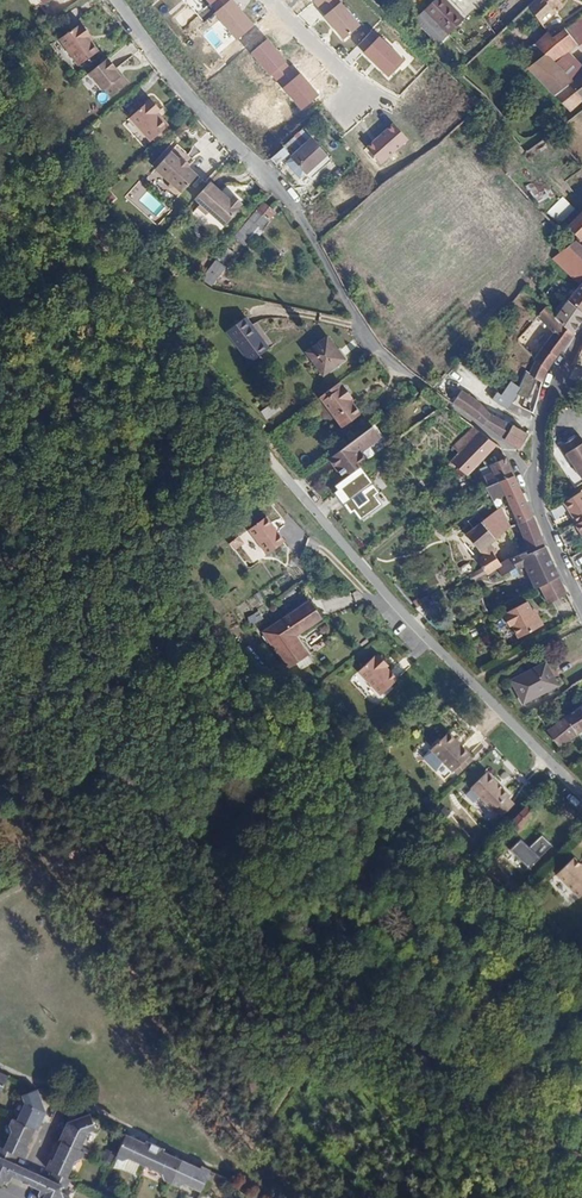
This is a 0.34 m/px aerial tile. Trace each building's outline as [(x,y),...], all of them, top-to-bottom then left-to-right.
[(253,24),(232,0),(230,0),(214,13),(237,39),(253,24)] [(312,3),(343,40),(360,24),(341,2),(342,0),(316,0),(312,3)] [(425,12),(447,33),(462,17),(444,0),(437,0),(425,12)] [(528,5),(541,23),(553,12),(551,8),(560,0),(533,0),(528,5)] [(563,30),(574,46),(581,41),(581,17),(563,30)] [(93,29),(85,18),(81,21),(79,21),(61,32),(80,60),(101,46),(91,32),(93,29)] [(563,30),(551,39),(563,55),(574,46),(563,30)] [(551,39),(547,33),(534,44),(543,55),(568,83),(580,72),(563,55),(551,39)] [(404,60),(379,36),(363,52),(388,77),(404,60)] [(289,66),(268,39),(251,52),(276,81),(285,74),(283,70),(289,66)] [(120,64),(111,53),(93,67),(106,85),(108,84),(113,91),(130,77),(124,70),(123,71),(118,65),(120,64)] [(580,72),(568,83),(543,55),(526,68),(545,87),(556,97),(570,111),(581,100),(581,71),(580,72)] [(301,110),(319,94),(300,73),(282,88),(301,110)] [(131,117),(145,132),(157,121),(163,116),(159,112),(162,109),(153,98),(131,117)] [(157,121),(145,132),(152,141),(170,125),(163,116),(157,121)] [(409,139),(392,123),(365,148),(380,165),(409,139)] [(277,150),(287,161),(306,143),(297,132),(277,150)] [(282,168),(290,177),(295,173),(300,178),(301,177),(320,159),(306,143),(287,161),(286,163),(282,168)] [(188,151),(180,144),(164,161),(179,174),(177,176),(177,179),(184,185),(187,185),(188,183),(189,184),(205,166),(196,158),(198,157),(190,150),(188,151)] [(277,150),(264,163),(269,170),(283,158),(277,150)] [(323,162),(320,159),(301,177),(304,180),(323,162)] [(581,167),(553,188),(562,201),(574,193),(578,198),(581,196),(581,166),(581,167)] [(237,190),(217,172),(202,190),(207,195),(205,198),(213,205),(216,202),(232,216),(247,199),(246,198),(249,193),(241,186),(237,190)] [(295,173),(290,177),(295,182),(300,178),(295,173)] [(288,178),(282,183),(289,191),(295,186),(288,178)] [(535,203),(552,198),(547,183),(530,187),(535,203)] [(276,215),(265,206),(236,238),(244,246),(259,229),(264,230),(276,215)] [(567,226),(578,236),(581,239),(581,211),(567,226)] [(581,273),(581,245),(580,243),(576,240),(560,251),(581,273)] [(581,282),(581,273),(560,251),(553,256),(581,284),(581,282)] [(225,267),(216,260),(201,278),(210,285),(225,267)] [(575,290),(568,298),(556,316),(573,333),(581,320),(581,282),(581,284),(575,290)] [(530,373),(542,383),(542,382),(548,370),(555,359),(573,333),(556,316),(547,307),(539,316),(554,333),(535,359),(535,361),(530,373)] [(246,311),(226,325),(249,357),(269,342),(246,311)] [(346,358),(325,335),(305,351),(322,375),(346,358)] [(511,381),(501,393),(496,399),(507,409),(521,387),(519,385),(511,381)] [(341,383),(319,399),(322,402),(343,386),(341,383)] [(343,386),(322,402),(344,429),(362,414),(350,400),(352,398),(343,386)] [(461,389),(454,400),(504,436),(522,445),(528,434),(513,428),(501,421),(488,412),(484,407),(479,402),(470,395),(461,389)] [(273,400),(262,410),(269,418),(280,409),(273,400)] [(497,441),(473,424),(453,445),(459,451),(451,460),(457,464),(459,467),(455,471),(460,477),(467,472),(479,462),(497,441)] [(372,426),(329,459),(344,479),(359,467),(369,460),(361,450),(379,436),(372,426)] [(581,443),(581,434),(561,443),(564,451),(581,443)] [(568,453),(581,475),(581,444),(568,453)] [(496,480),(515,473),(508,455),(506,456),(490,462),(491,465),(489,467),(490,469),(484,471),(489,483),(496,480)] [(450,470),(457,464),(451,460),(446,465),(450,470)] [(378,493),(359,467),(344,479),(336,485),(339,489),(346,501),(343,503),(350,513),(353,511),(359,521),(381,505),(375,496),(378,493)] [(519,523),(533,517),(515,473),(496,480),(500,490),(505,488),(519,523)] [(346,501),(339,489),(336,491),(343,503),(346,501)] [(565,501),(577,522),(581,519),(581,491),(565,501)] [(502,505),(482,521),(495,538),(512,526),(502,505)] [(264,517),(248,528),(268,555),(285,540),(264,517)] [(527,543),(541,538),(533,517),(519,523),(527,543)] [(477,560),(487,574),(497,568),(501,565),(493,553),(496,550),(490,542),(495,538),(482,521),(467,534),(484,557),(477,560)] [(243,537),(233,544),(239,552),(249,544),(243,537)] [(530,550),(544,544),(541,538),(527,543),(530,550)] [(532,579),(537,588),(541,586),(560,576),(544,544),(530,550),(513,558),(517,568),(522,576),(531,571),(534,578),(532,579)] [(501,565),(497,568),(503,576),(517,568),(513,558),(501,565)] [(549,603),(568,594),(560,576),(541,586),(549,603)] [(310,601),(304,606),(315,623),(322,618),(310,601)] [(545,626),(539,616),(536,617),(533,611),(527,602),(506,613),(506,614),(504,615),(510,626),(512,625),(519,637),(545,626)] [(264,634),(280,657),(282,660),(283,659),(301,645),(295,637),(315,623),(304,606),(264,634)] [(283,659),(282,660),(289,669),(308,656),(301,645),(283,659)] [(386,659),(379,651),(377,653),(375,653),(357,673),(380,696),(398,677),(384,661),(386,659)] [(511,681),(523,703),(556,685),(545,663),(511,681)] [(548,731),(561,747),(581,733),(581,735),(581,721),(575,711),(548,731)] [(457,739),(449,730),(431,747),(454,769),(471,753),(463,744),(459,745),(457,742),(457,739)] [(511,794),(487,770),(471,786),(494,810),(497,807),(503,813),(514,803),(508,797),(511,794)] [(521,812),(509,825),(518,833),(535,815),(526,807),(521,812)] [(554,817),(548,822),(551,827),(552,830),(537,844),(544,851),(562,832),(557,826),(559,823),(554,817)] [(574,857),(557,874),(580,897),(581,895),(581,869),(581,868),(581,867),(581,865),(574,857)] [(8,1077),(0,1073),(0,1095),(8,1077)] [(22,1096),(28,1093),(26,1087),(20,1089),(22,1096)] [(46,1113),(38,1090),(37,1090),(28,1093),(22,1096),(21,1096),(24,1105),(16,1121),(34,1130),(37,1131),(43,1120),(46,1113)] [(95,1130),(99,1120),(97,1119),(92,1120),(89,1114),(68,1122),(64,1130),(59,1141),(61,1142),(80,1150),(81,1146),(87,1133),(95,1130)] [(32,1134),(34,1130),(16,1121),(11,1119),(9,1125),(11,1132),(4,1149),(17,1156),(25,1159),(28,1150),(26,1149),(32,1134)] [(145,1167),(155,1146),(146,1142),(145,1143),(140,1141),(126,1135),(115,1159),(122,1161),(129,1159),(145,1167)] [(84,1152),(80,1150),(61,1142),(56,1153),(53,1161),(51,1160),(46,1168),(53,1172),(66,1178),(74,1161),(81,1158),(84,1152)] [(95,1153),(81,1146),(80,1150),(84,1152),(94,1157),(95,1153)] [(171,1185),(182,1161),(174,1157),(162,1152),(163,1150),(155,1146),(145,1167),(149,1168),(161,1174),(164,1181),(171,1185)] [(17,1156),(4,1149),(0,1147),(0,1184),(1,1185),(4,1179),(8,1181),(11,1181),(12,1177),(16,1179),(22,1182),(27,1170),(14,1163),(17,1156)] [(201,1193),(210,1171),(202,1167),(200,1169),(191,1165),(182,1161),(171,1185),(177,1188),(185,1185),(201,1193)] [(31,1186),(36,1174),(32,1172),(27,1170),(22,1182),(26,1184),(31,1186)] [(70,1180),(66,1178),(53,1172),(49,1180),(36,1174),(31,1186),(33,1187),(40,1191),(39,1194),(40,1197),(44,1197),(62,1197),(60,1193),(62,1188),(66,1189),(70,1180)]
